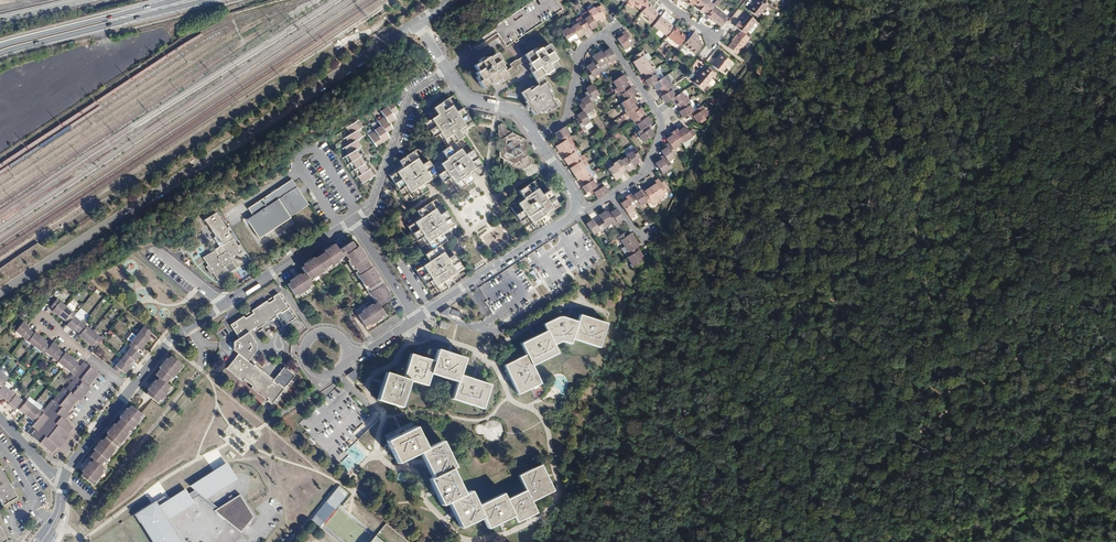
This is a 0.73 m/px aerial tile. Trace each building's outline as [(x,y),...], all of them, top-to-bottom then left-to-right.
[(498,39),(500,42),(504,49),(562,12),(554,0),(537,0),(492,30),(493,32),(470,46),(475,54),(498,39)] [(640,16),(648,8),(639,0),(633,0),(629,5),(640,16)] [(702,0),(696,8),(702,12),(700,15),(704,18),(712,7),(702,0)] [(750,15),(759,22),(770,8),(764,4),(762,6),(759,4),(750,15)] [(603,17),(595,5),(589,9),(590,11),(587,13),(595,26),(599,24),(598,21),(603,17)] [(728,17),(714,6),(706,16),(720,27),(728,17)] [(648,8),(640,16),(652,25),(658,17),(648,8)] [(595,26),(587,13),(577,19),(579,22),(585,31),(589,29),(591,32),(597,28),(595,26)] [(743,37),(751,43),(762,29),(750,20),(740,34),(743,37)] [(661,21),(654,29),(665,39),(672,31),(661,21)] [(576,26),(570,30),(577,40),(584,36),(582,33),(585,31),(579,22),(575,25),(576,26)] [(577,40),(570,30),(567,32),(566,31),(561,34),(568,45),(574,42),(575,44),(578,42),(577,40)] [(623,36),(617,39),(624,51),(630,48),(629,46),(633,44),(627,32),(622,34),(623,36)] [(674,33),(668,41),(678,50),(685,42),(674,33)] [(732,50),(740,57),(751,43),(743,37),(732,50)] [(693,38),(683,50),(695,59),(702,51),(696,47),(699,43),(693,38)] [(487,57),(474,65),(478,71),(476,72),(481,81),(478,83),(482,88),(490,83),(491,84),(499,80),(501,83),(519,71),(517,67),(528,60),(530,63),(529,64),(533,72),(531,73),(539,85),(530,91),(528,89),(521,94),(525,101),(523,102),(533,116),(538,113),(539,115),(547,110),(549,113),(559,106),(555,99),(553,101),(547,92),(549,90),(542,79),(558,68),(553,61),(556,60),(551,52),(554,51),(549,44),(542,49),(541,47),(533,52),(531,50),(509,64),(511,67),(503,72),(502,69),(503,68),(498,60),(500,59),(496,52),(488,58),(487,57)] [(601,51),(599,53),(606,64),(609,62),(610,65),(616,61),(610,50),(603,54),(601,51)] [(606,64),(599,53),(592,57),(594,62),(592,63),(597,72),(601,70),(599,68),(606,64)] [(637,71),(647,64),(643,58),(645,57),(642,53),(634,58),(637,63),(633,65),(637,71)] [(716,59),(712,55),(707,60),(711,64),(716,59)] [(714,68),(725,78),(734,67),(725,60),(718,67),(716,66),(714,68)] [(584,68),(587,73),(585,75),(590,84),(594,81),(593,79),(599,75),(597,72),(592,63),(584,68)] [(645,76),(654,71),(652,68),(650,69),(647,64),(637,71),(641,77),(644,74),(645,76)] [(652,85),(658,81),(655,76),(657,75),(654,71),(645,76),(648,80),(644,83),(648,88),(652,85)] [(703,76),(694,88),(703,96),(713,84),(712,82),(715,79),(709,74),(706,78),(703,76)] [(614,91),(616,95),(626,88),(624,85),(627,83),(623,77),(612,85),(615,90),(614,91)] [(661,92),(670,86),(669,84),(666,85),(662,79),(658,81),(652,85),(655,91),(659,89),(661,92)] [(586,89),(588,94),(585,96),(586,97),(590,104),(595,101),(594,99),(598,96),(592,85),(586,89)] [(670,100),(675,97),(673,93),(674,92),(670,86),(661,92),(664,97),(660,100),(663,104),(670,100)] [(626,88),(616,95),(618,97),(619,97),(623,104),(632,98),(635,96),(631,89),(628,91),(626,88)] [(680,108),(688,102),(686,98),(685,99),(681,93),(675,97),(670,100),(673,106),(677,103),(680,108)] [(583,105),(580,107),(583,112),(586,116),(589,113),(588,112),(593,108),(590,104),(586,97),(580,101),(583,105)] [(428,107),(432,114),(418,123),(427,137),(435,132),(443,146),(451,142),(457,137),(453,130),(466,121),(457,107),(451,111),(442,98),(428,107)] [(624,112),(625,114),(635,108),(633,105),(635,103),(632,98),(623,104),(621,105),(625,111),(624,112)] [(688,116),(694,112),(688,102),(680,108),(682,111),(679,113),(683,119),(688,116)] [(383,110),(388,118),(394,115),(388,107),(383,110)] [(708,117),(701,107),(694,112),(688,116),(691,120),(693,118),(697,124),(708,117)] [(635,108),(625,114),(627,117),(628,117),(632,123),(640,118),(644,115),(640,109),(637,111),(635,108)] [(380,120),(385,127),(391,123),(388,118),(383,110),(376,115),(380,120)] [(586,116),(583,112),(577,116),(579,119),(576,121),(581,128),(590,122),(586,116)] [(636,125),(640,131),(648,126),(650,124),(646,117),(641,120),(640,118),(632,123),(633,126),(636,125)] [(377,129),(382,137),(388,132),(385,127),(380,120),(374,125),(377,129)] [(354,124),(342,132),(346,139),(353,134),(358,130),(354,124)] [(501,124),(497,126),(499,157),(503,160),(503,170),(507,172),(517,166),(523,169),(531,164),(531,158),(526,156),(525,140),(504,129),(504,126),(501,124)] [(640,131),(635,134),(641,143),(651,136),(647,130),(650,129),(648,126),(640,131)] [(370,135),(378,147),(385,142),(382,137),(377,129),(370,134),(370,135)] [(554,140),(557,145),(569,137),(564,129),(554,135),(557,139),(554,140)] [(677,130),(674,132),(682,145),(684,143),(685,145),(691,141),(684,129),(679,132),(677,130)] [(666,141),(668,145),(673,153),(680,149),(679,147),(682,145),(674,132),(670,134),(672,137),(666,141)] [(352,143),(357,140),(353,134),(346,139),(341,142),(345,148),(352,143)] [(370,135),(364,139),(372,151),(378,147),(370,135)] [(557,145),(554,147),(558,153),(562,151),(563,153),(572,147),(571,144),(573,143),(569,137),(557,145)] [(443,146),(436,152),(441,160),(429,167),(432,173),(437,181),(445,176),(454,190),(468,181),(462,172),(475,165),(466,150),(459,155),(451,142),(443,146)] [(340,151),(344,158),(352,153),(356,150),(352,143),(345,148),(340,151)] [(660,152),(663,157),(667,164),(673,160),(672,158),(675,155),(673,153),(668,145),(665,147),(666,149),(660,152)] [(561,158),(564,164),(569,161),(576,157),(572,151),(574,150),(572,147),(563,153),(565,156),(561,158)] [(629,152),(630,153),(625,157),(632,168),(638,165),(635,161),(639,159),(633,149),(629,152)] [(423,159),(417,163),(408,150),(393,160),(398,168),(385,176),(394,190),(401,186),(409,199),(423,190),(418,182),(432,173),(429,167),(423,159)] [(341,160),(345,167),(356,160),(352,153),(344,158),(341,160)] [(567,167),(571,172),(582,165),(578,160),(580,159),(578,155),(576,157),(569,161),(571,164),(567,167)] [(667,164),(663,157),(659,159),(661,161),(655,164),(662,175),(671,170),(667,164)] [(350,174),(360,167),(356,160),(345,167),(350,174)] [(619,162),(616,163),(622,173),(625,171),(627,174),(633,171),(626,160),(620,163),(619,162)] [(612,166),(614,168),(609,171),(615,182),(621,178),(619,175),(622,173),(616,163),(612,166)] [(582,165),(571,172),(574,178),(578,175),(580,177),(589,172),(587,169),(585,170),(582,165)] [(350,174),(354,181),(365,174),(360,167),(350,174)] [(592,182),(590,177),(592,176),(589,172),(580,177),(582,181),(578,184),(581,189),(584,187),(592,182)] [(365,174),(354,181),(358,187),(370,180),(366,173),(365,174)] [(587,192),(589,190),(592,194),(602,187),(599,182),(598,183),(596,179),(592,182),(584,187),(587,192)] [(298,190),(292,180),(249,209),(254,217),(247,221),(260,240),(291,219),(290,218),(309,205),(300,192),(298,190)] [(526,180),(513,187),(518,195),(504,205),(513,219),(521,213),(529,226),(544,217),(539,210),(552,202),(551,200),(543,188),(534,193),(526,180)] [(657,185),(651,188),(658,200),(668,194),(660,180),(656,182),(657,185)] [(658,200),(651,188),(644,193),(643,191),(639,193),(646,204),(648,206),(658,200)] [(631,195),(628,197),(635,208),(639,206),(640,208),(646,204),(639,193),(633,197),(631,195)] [(635,208),(628,197),(625,199),(627,201),(621,205),(628,216),(633,213),(632,211),(635,208)] [(436,232),(449,223),(440,209),(433,213),(424,200),(409,209),(414,217),(401,225),(411,240),(418,235),(425,247),(432,243),(439,238),(436,232)] [(604,214),(610,225),(611,226),(617,223),(618,224),(622,222),(615,211),(609,215),(607,212),(604,214)] [(603,219),(597,223),(603,232),(605,230),(604,229),(610,225),(604,214),(601,216),(603,219)] [(228,233),(215,215),(204,223),(214,240),(217,239),(223,248),(221,248),(224,255),(218,259),(214,253),(203,261),(208,269),(205,271),(210,278),(212,276),(218,284),(248,264),(243,256),(245,255),(240,247),(238,248),(228,233)] [(603,232),(597,223),(594,225),(592,221),(586,224),(593,236),(599,232),(600,233),(603,232)] [(619,240),(623,247),(634,240),(630,234),(626,236),(625,234),(616,239),(618,241),(619,240)] [(634,240),(623,247),(627,254),(626,255),(628,257),(636,252),(633,246),(636,244),(634,240)] [(298,269),(302,275),(299,276),(297,274),(287,281),(288,283),(284,285),(292,297),(295,294),(296,296),(307,289),(306,288),(309,286),(305,281),(309,278),(311,280),(321,273),(320,272),(329,266),(330,267),(335,264),(335,262),(340,259),(343,257),(346,261),(345,262),(348,268),(350,267),(355,276),(354,277),(361,287),(362,286),(367,293),(365,293),(367,298),(369,297),(373,300),(370,302),(369,301),(353,311),(357,317),(361,323),(366,320),(367,322),(378,316),(376,314),(380,311),(375,303),(387,295),(356,248),(354,250),(350,243),(335,252),(332,247),(298,269)] [(425,247),(419,253),(423,259),(409,268),(419,281),(425,277),(434,291),(448,282),(444,276),(457,267),(448,253),(441,257),(432,243),(425,247)] [(628,257),(626,258),(630,264),(628,265),(631,269),(640,263),(638,259),(641,257),(637,251),(636,252),(628,257)] [(271,405),(284,389),(277,384),(276,384),(272,381),(272,380),(254,365),(253,366),(247,362),(257,350),(256,341),(250,333),(287,308),(278,294),(273,297),(274,299),(268,303),(267,301),(252,311),(254,313),(245,318),(244,316),(231,325),(240,338),(234,342),(234,350),(238,354),(227,368),(242,381),(243,379),(252,387),(251,388),(264,399),(266,398),(268,400),(267,401),(271,405)] [(58,317),(65,307),(56,299),(50,307),(53,309),(51,311),(53,313),(58,317)] [(65,307),(58,317),(66,324),(73,317),(74,315),(65,307)] [(605,324),(579,316),(577,323),(559,318),(543,327),(546,332),(520,345),(526,356),(503,367),(517,395),(539,384),(531,367),(557,354),(553,346),(561,342),(570,345),(572,339),(598,347),(605,324)] [(74,334),(82,325),(73,317),(66,324),(65,326),(74,334)] [(439,328),(447,329),(449,323),(440,321),(439,328)] [(12,330),(24,340),(30,332),(27,329),(29,327),(22,322),(19,326),(16,324),(12,330)] [(84,341),(91,332),(82,325),(74,334),(84,341)] [(134,336),(143,344),(149,337),(147,336),(150,333),(142,327),(134,336)] [(30,332),(24,340),(33,347),(41,338),(34,332),(33,333),(30,332)] [(91,332),(84,341),(90,346),(91,345),(95,347),(101,340),(91,332)] [(455,339),(463,342),(465,335),(457,333),(455,339)] [(134,336),(126,346),(129,348),(134,352),(137,349),(138,350),(143,344),(134,336)] [(41,338),(33,347),(43,355),(44,352),(49,347),(46,344),(48,343),(41,338)] [(44,352),(53,360),(59,352),(57,350),(58,348),(52,343),(49,347),(44,352)] [(129,348),(121,357),(128,363),(131,360),(133,361),(138,355),(134,352),(129,348)] [(401,405),(410,378),(425,384),(429,371),(457,380),(452,396),(482,405),(489,382),(459,373),(464,356),(437,348),(433,361),(411,353),(403,376),(387,371),(379,397),(401,405)] [(59,352),(53,360),(63,367),(70,358),(63,352),(62,354),(59,352)] [(156,373),(159,376),(157,379),(156,378),(148,388),(149,389),(147,392),(158,401),(160,398),(162,399),(170,389),(169,388),(171,385),(167,382),(172,376),(173,377),(181,368),(180,367),(182,363),(171,354),(169,358),(168,357),(160,366),(161,367),(156,373)] [(121,357),(111,369),(117,374),(120,371),(123,373),(128,367),(126,365),(128,363),(121,357)] [(70,358),(63,367),(73,375),(79,368),(75,365),(77,363),(70,358)] [(44,415),(42,413),(36,421),(31,426),(35,429),(30,436),(49,451),(55,445),(57,447),(68,434),(65,432),(70,426),(62,419),(67,412),(65,410),(74,398),(77,400),(87,387),(85,385),(96,372),(83,362),(79,368),(73,375),(74,377),(64,390),(62,388),(57,394),(52,401),(54,403),(47,412),(44,415)] [(3,384),(0,388),(0,397),(1,397),(2,399),(3,397),(6,400),(12,392),(3,384)] [(21,400),(12,392),(6,400),(9,402),(8,404),(9,405),(14,408),(17,405),(21,400)] [(20,408),(27,401),(23,397),(21,400),(17,405),(20,408)] [(25,414),(32,405),(27,401),(20,408),(19,409),(20,411),(25,414)] [(35,402),(32,405),(25,414),(32,420),(33,419),(36,421),(42,413),(38,410),(41,406),(35,402)] [(503,420),(515,408),(509,402),(497,414),(503,420)] [(83,470),(80,472),(90,482),(94,478),(95,479),(103,470),(101,468),(104,465),(100,462),(105,456),(106,457),(114,447),(113,446),(118,441),(119,441),(127,432),(125,431),(131,425),(131,426),(140,416),(138,414),(141,412),(130,403),(127,406),(126,405),(118,414),(119,416),(114,422),(113,421),(105,430),(107,432),(102,438),(100,436),(92,446),(94,447),(89,453),(93,456),(90,459),(89,458),(82,468),(83,470)] [(415,427),(387,440),(397,463),(419,452),(432,477),(430,478),(443,504),(447,502),(460,528),(483,517),(488,529),(514,516),(517,522),(537,512),(532,501),(552,490),(540,465),(519,476),(525,490),(506,501),(503,495),(478,508),(470,491),(463,494),(451,468),(453,467),(440,442),(426,449),(415,427)] [(355,443),(345,451),(357,464),(366,456),(355,443)] [(0,463),(0,496),(3,501),(17,493),(0,463)] [(168,520),(195,502),(192,498),(197,496),(240,533),(253,517),(246,505),(239,494),(217,508),(206,499),(236,480),(226,463),(213,471),(190,486),(194,490),(188,494),(184,489),(170,499),(167,501),(164,496),(155,502),(154,501),(151,503),(133,515),(139,523),(140,522),(152,541),(182,541),(168,520)] [(335,509),(326,502),(314,516),(322,523),(335,509)]
